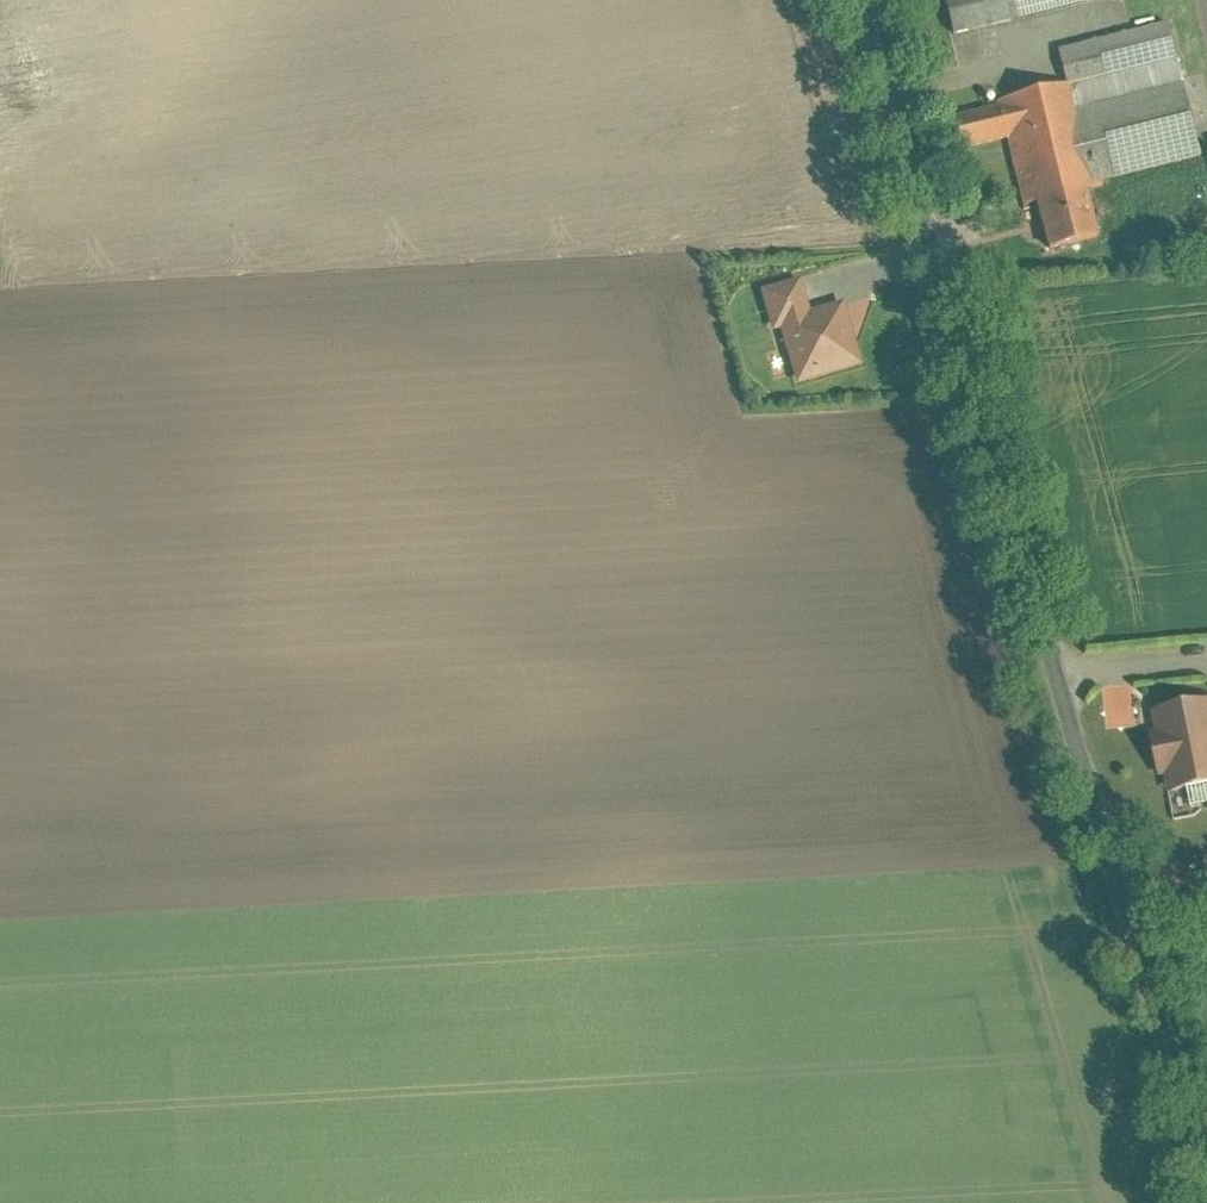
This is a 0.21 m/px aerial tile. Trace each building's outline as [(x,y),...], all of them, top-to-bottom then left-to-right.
[(952,31),(1083,0),(945,0),(952,31)] [(1163,22),(1055,50),(1063,86),(1090,185),(1199,156),(1163,22)] [(1090,185),(1063,86),(948,117),(958,155),(1003,143),(1020,205),(1034,201),(1046,245),(1102,230),(1090,185)] [(799,279),(759,291),(771,332),(778,329),(794,384),(858,366),(840,304),(808,312),(799,279)] [(1107,715),(1131,714),(1131,695),(1107,695),(1107,715)] [(1152,709),(1166,796),(1206,790),(1206,700),(1152,709)]
